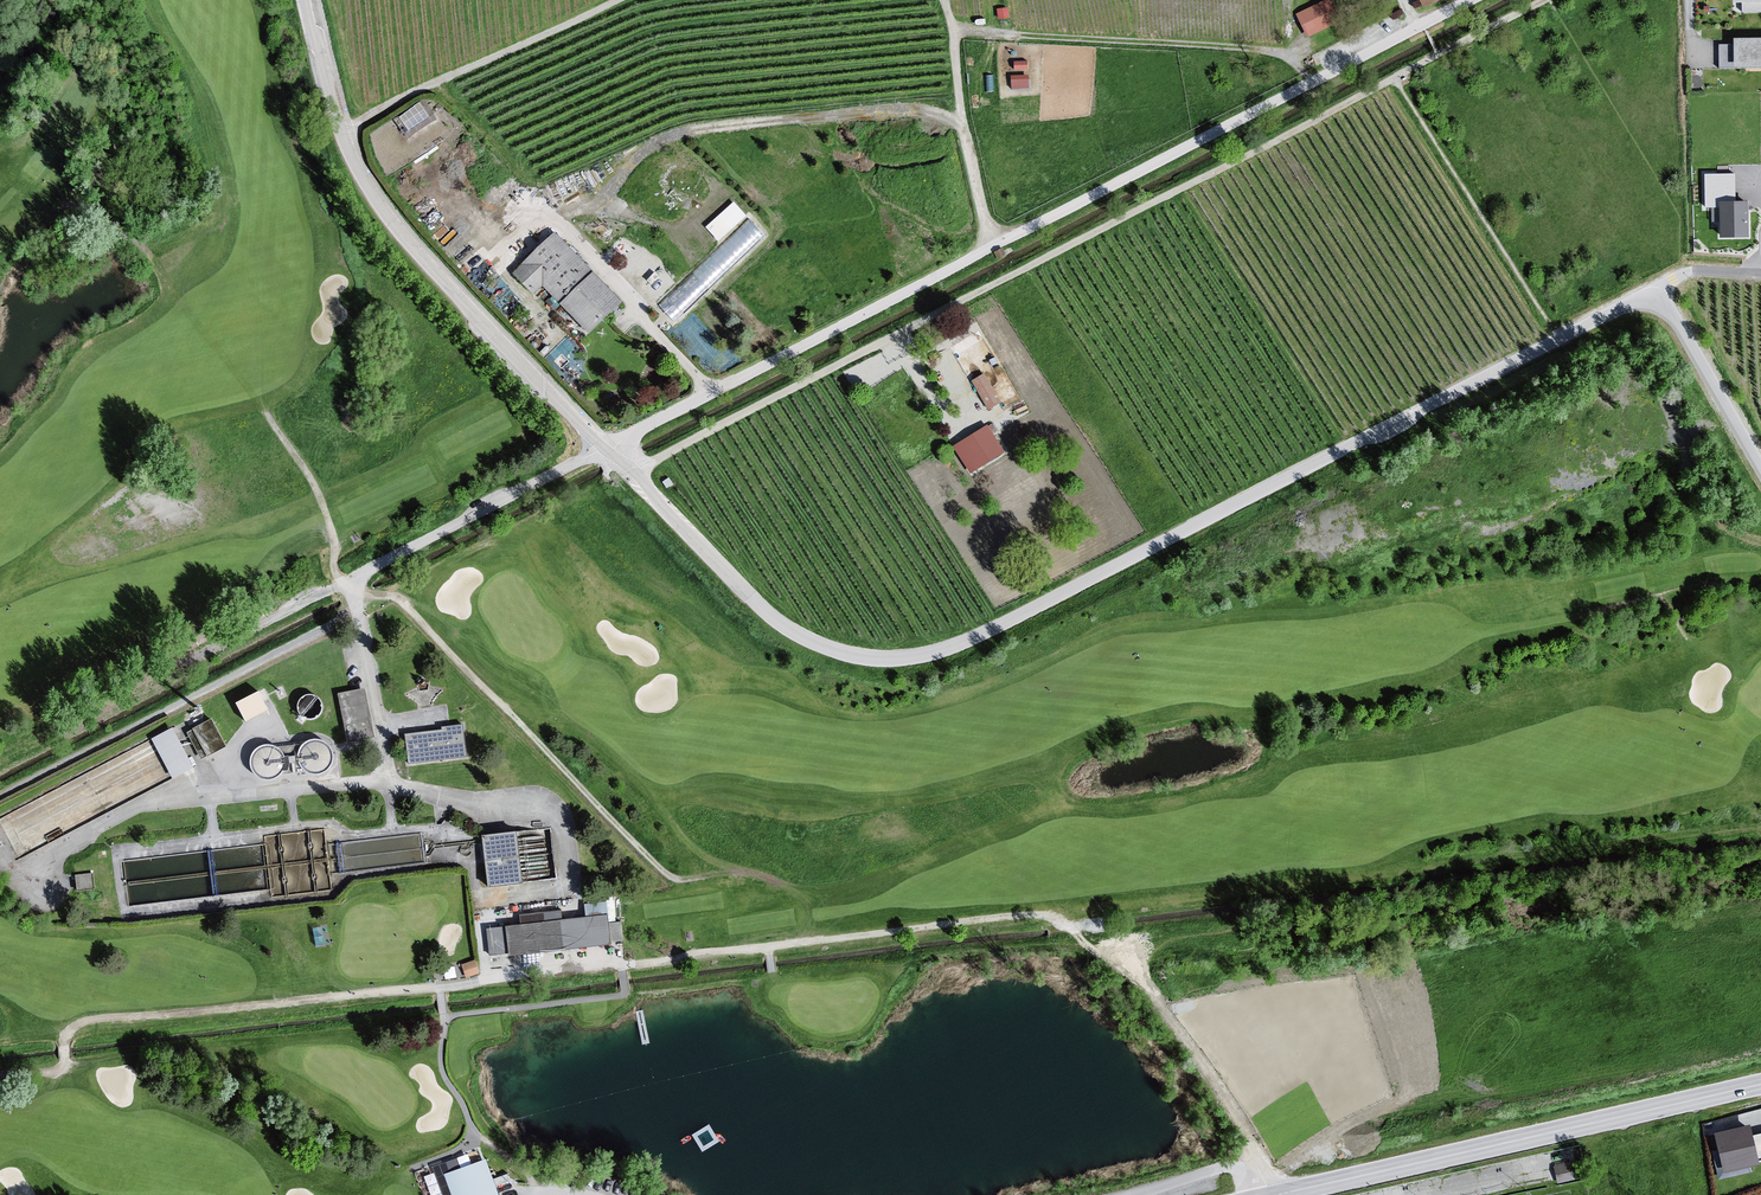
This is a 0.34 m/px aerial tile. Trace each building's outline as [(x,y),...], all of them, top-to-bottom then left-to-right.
[(1305,36),(1349,18),(1342,0),(1318,0),(1292,11),(1305,36)] [(1726,10),(1729,10),(1729,20),(1760,20),(1760,11),(1760,0),(1726,0),(1726,10)] [(1728,38),(1728,70),(1760,70),(1760,38),(1728,38)] [(421,103),(400,112),(406,125),(427,116),(421,103)] [(1748,198),(1718,198),(1719,234),(1749,234),(1748,198)] [(622,302),(553,233),(510,273),(531,296),(542,289),(587,334),(622,302)] [(971,377),(987,408),(1002,400),(986,370),(971,377)] [(1002,456),(985,429),(952,450),(969,477),(1002,456)] [(365,685),(339,690),(349,740),(375,735),(365,685)] [(245,719),(268,708),(259,688),(235,699),(245,719)] [(214,716),(194,723),(205,753),(225,746),(214,716)] [(152,735),(171,775),(193,765),(174,724),(152,735)] [(406,728),(408,760),(465,757),(463,725),(406,728)] [(552,848),(518,851),(516,828),(482,831),(487,883),(549,877),(548,875),(554,874),(552,848)] [(603,918),(484,933),(487,958),(606,946),(603,918)] [(1750,1126),(1715,1134),(1724,1172),(1759,1164),(1750,1126)] [(480,1149),(437,1165),(448,1194),(496,1194),(480,1149)] [(1557,1179),(1571,1177),(1569,1160),(1554,1162),(1557,1179)]
